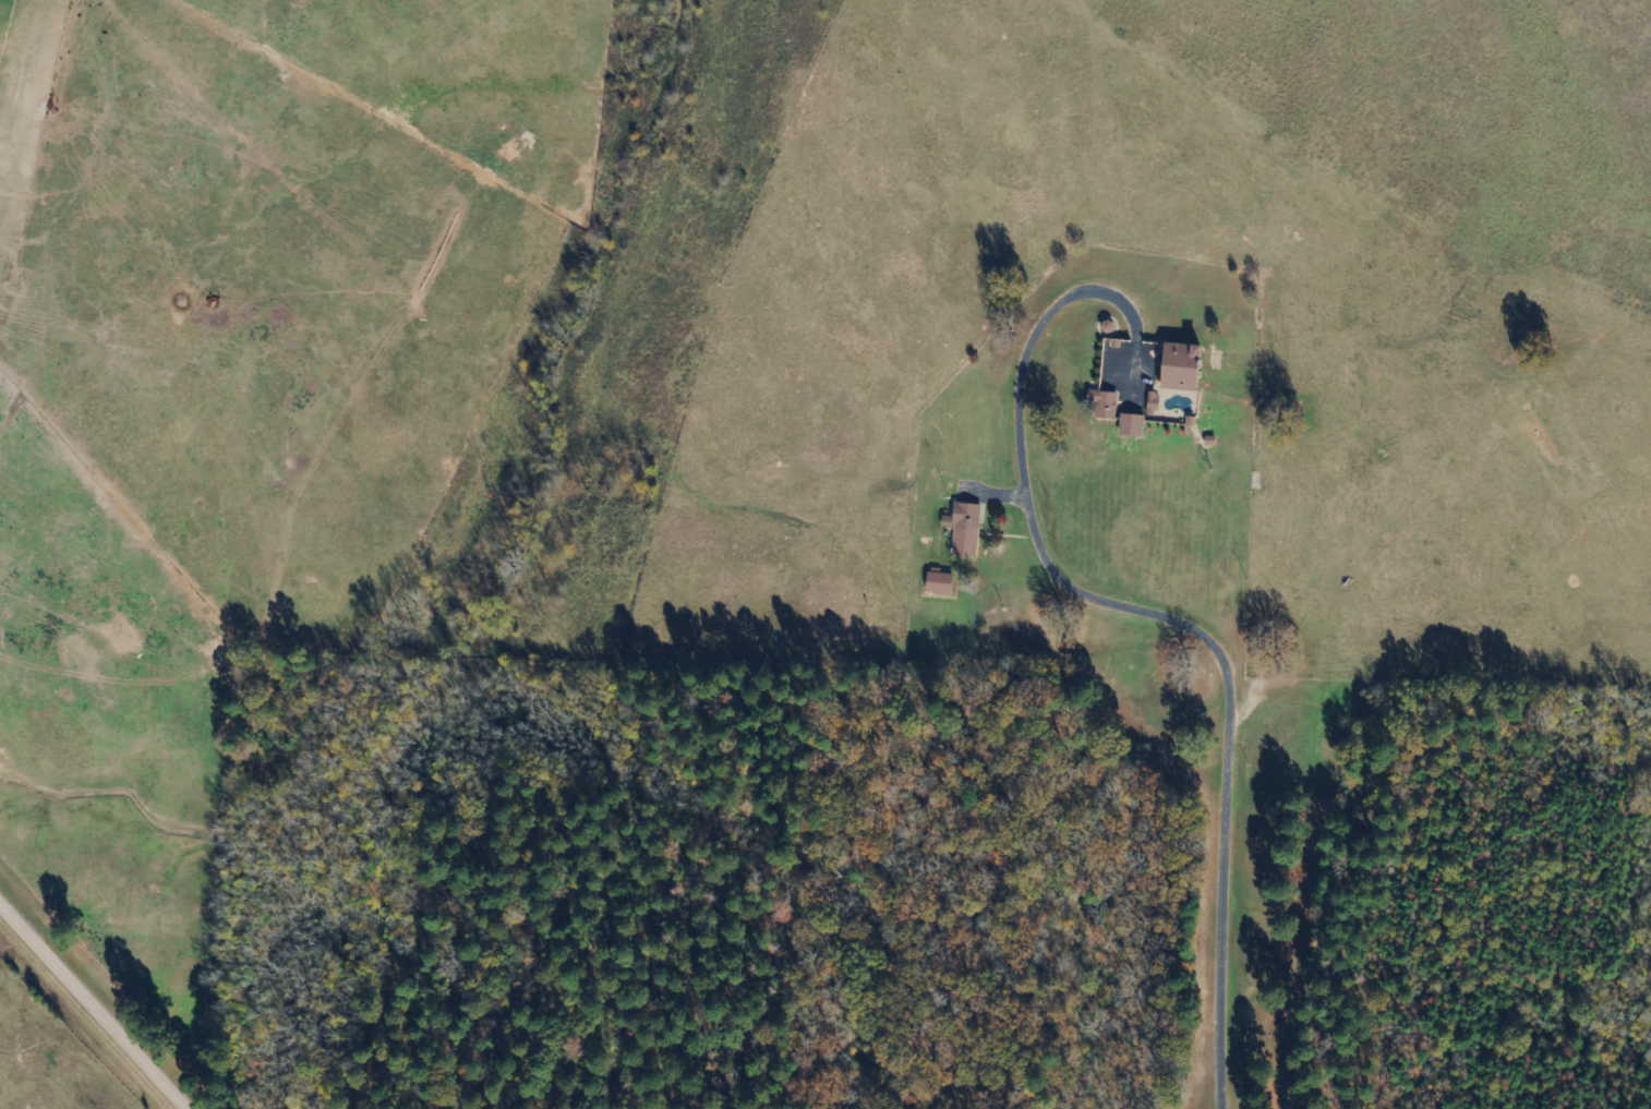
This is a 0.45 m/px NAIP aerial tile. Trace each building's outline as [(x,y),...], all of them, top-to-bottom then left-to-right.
[(1208,389),(1209,343),(1171,342),(1170,388),(1208,389)] [(1121,391),(1102,390),(1101,417),(1120,418),(1121,391)] [(1124,434),(1148,435),(1149,413),(1125,413),(1124,434)] [(984,503),(959,502),(958,515),(947,515),(946,527),(959,527),(958,555),(982,557),(984,503)] [(957,593),(958,573),(933,571),(931,591),(957,593)]
